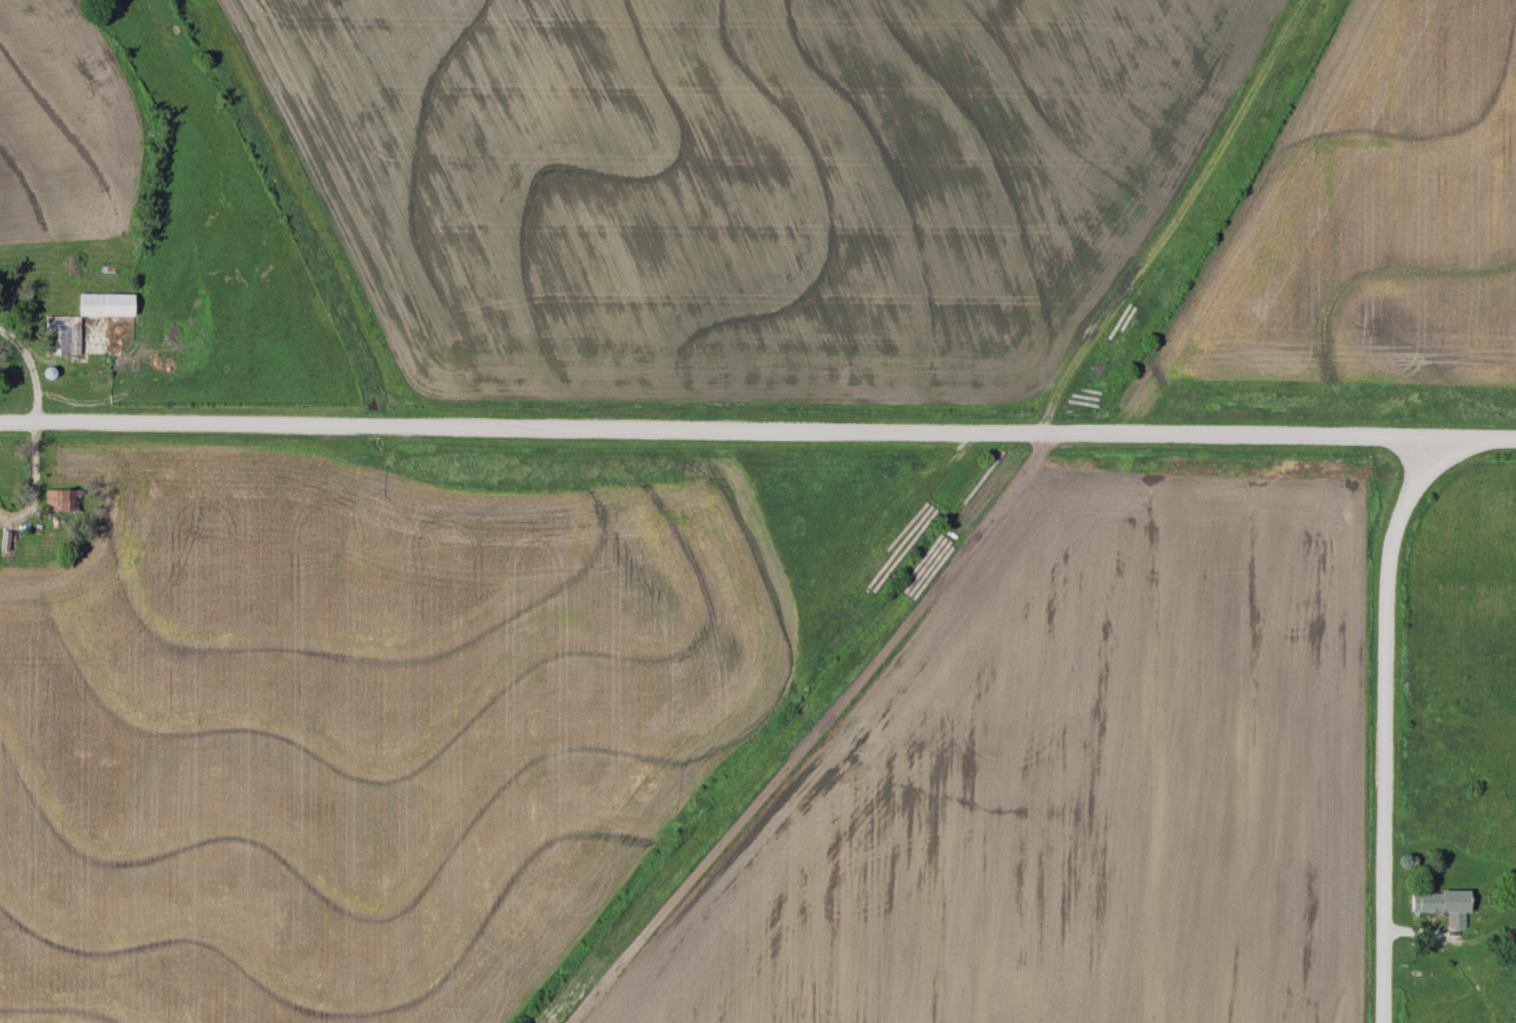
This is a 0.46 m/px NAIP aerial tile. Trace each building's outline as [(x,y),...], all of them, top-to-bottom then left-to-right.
[(134,318),(135,295),(79,295),(79,318),(46,317),(46,331),(60,331),(59,357),(80,357),(81,317),(134,318)] [(88,385),(88,372),(72,372),(72,385),(88,385)] [(69,492),(45,492),(45,513),(69,513),(69,492)] [(1448,914),(1448,930),(1465,930),(1465,914),(1471,914),(1471,892),(1413,892),(1413,914),(1448,914)]
